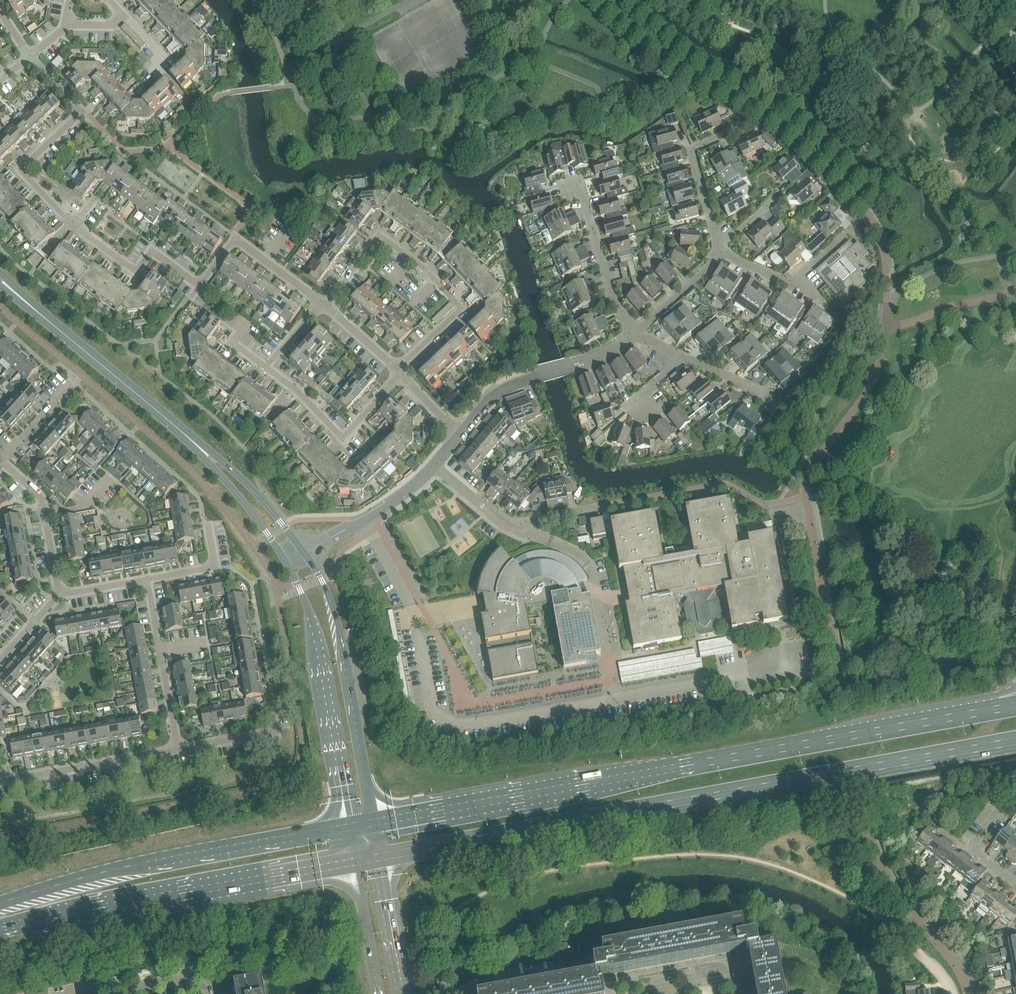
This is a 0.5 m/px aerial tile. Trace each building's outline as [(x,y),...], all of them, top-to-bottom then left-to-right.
[(19,0),(5,0),(17,19),(27,12),(19,0)] [(27,12),(34,8),(35,0),(19,0),(27,12)] [(186,53),(199,40),(200,41),(205,35),(172,0),(136,0),(140,5),(140,8),(136,13),(141,18),(145,14),(149,14),(157,23),(157,26),(152,30),(157,36),(162,31),(165,31),(173,40),(173,43),(167,50),(172,55),(178,49),(182,49),(186,53)] [(121,28),(141,50),(146,45),(125,24),(121,28)] [(186,57),(204,57),(205,46),(200,41),(199,40),(186,53),(186,57)] [(219,51),(219,57),(222,57),(227,57),(227,43),(222,43),(219,43),(219,51)] [(186,60),(198,74),(204,68),(204,57),(186,57),(186,60)] [(178,67),(178,68),(191,81),(198,74),(186,60),(182,64),(179,63),(178,67)] [(85,82),(88,83),(89,64),(78,64),(72,69),(85,83),(85,82)] [(100,64),(89,64),(88,83),(92,83),(105,70),(100,64)] [(191,81),(178,68),(177,68),(174,68),(173,72),(170,75),(182,89),(191,81)] [(81,86),(85,83),(72,69),(64,77),(82,97),(85,94),(81,89),(81,86)] [(113,78),(105,70),(92,83),(95,86),(95,90),(90,94),(93,97),(113,78)] [(103,95),(107,98),(120,86),(113,78),(93,97),(95,99),(100,95),(103,95)] [(161,83),(158,87),(170,100),(179,92),(166,79),(165,80),(161,80),(161,83)] [(105,110),(107,112),(128,93),(120,86),(107,98),(110,102),(110,105),(105,110)] [(150,94),(163,108),(170,100),(158,87),(154,90),(151,90),(151,93),(150,94)] [(48,92),(39,100),(58,120),(61,117),(56,113),(57,109),(60,106),(48,92)] [(121,114),(135,101),(128,93),(107,112),(110,115),(115,110),(118,111),(121,114)] [(146,98),(142,101),(155,115),(158,118),(166,111),(163,108),(150,94),(149,95),(146,95),(146,98)] [(39,100),(31,107),(44,121),(48,117),(51,117),(56,122),(58,120),(39,100)] [(138,120),(138,102),(135,101),(121,114),(127,120),(138,120)] [(138,102),(138,120),(149,120),(155,115),(142,101),(142,102),(138,102)] [(728,117),(731,111),(717,105),(715,110),(695,119),(702,133),(721,125),(720,121),(728,117)] [(31,107),(24,115),(43,135),(45,132),(41,127),(41,124),(44,121),(31,107)] [(674,125),(679,123),(675,114),(671,116),(674,125)] [(24,115),(16,122),(29,136),(32,132),(35,132),(40,137),(43,135),(24,115)] [(16,122),(8,130),(27,150),(30,147),(25,142),(25,139),(29,136),(16,122)] [(654,133),(649,135),(652,148),(652,147),(654,154),(660,153),(660,152),(672,149),(671,143),(678,141),(674,128),(654,133)] [(8,130),(0,137),(13,150),(16,147),(20,147),(24,152),(27,150),(8,130)] [(737,142),(744,157),(764,148),(757,133),(737,142)] [(762,137),(762,138),(773,147),(777,142),(766,133),(762,137)] [(0,137),(0,152),(11,164),(14,162),(9,157),(9,154),(13,150),(0,137)] [(567,164),(563,149),(561,143),(551,146),(552,155),(545,157),(550,176),(563,172),(561,165),(567,164)] [(569,147),(563,149),(567,164),(573,162),(575,169),(588,165),(583,146),(570,150),(569,147)] [(663,173),(665,172),(665,171),(677,168),(676,162),(683,160),(679,147),(672,149),(660,152),(660,153),(664,165),(661,166),(663,173)] [(606,159),(592,162),(596,176),(603,174),(605,180),(617,177),(623,175),(621,168),(615,170),(612,159),(615,158),(614,155),(613,153),(612,152),(611,151),(609,152),(605,153),(606,159)] [(1,162),(4,162),(9,167),(11,164),(0,152),(0,163),(1,162)] [(712,161),(719,175),(740,163),(737,158),(732,161),(727,153),(712,161)] [(789,179),(793,184),(802,176),(798,171),(795,169),(797,167),(788,157),(773,169),(783,180),(786,176),(789,179)] [(103,182),(115,167),(108,162),(97,164),(100,182),(103,182)] [(740,163),(719,175),(724,185),(726,183),(729,189),(743,181),(747,179),(748,179),(742,168),(740,163)] [(96,183),(100,182),(97,164),(86,165),(81,172),(96,183)] [(103,182),(112,188),(128,166),(126,164),(122,169),(118,170),(115,167),(103,182)] [(112,188),(121,195),(132,180),(128,177),(127,174),(131,168),(129,166),(128,166),(112,188)] [(668,191),(672,190),(683,187),(681,182),(688,180),(685,166),(677,168),(665,171),(665,172),(669,184),(666,185),(668,191)] [(524,189),(526,195),(540,191),(539,186),(546,184),(542,170),(523,176),(526,188),(524,189)] [(799,179),(803,183),(790,194),(801,206),(812,196),(815,200),(820,196),(817,192),(818,191),(814,187),(818,183),(808,171),(799,179)] [(31,247),(33,245),(38,250),(64,226),(61,223),(54,229),(51,229),(42,220),(42,217),(47,212),(42,207),(38,212),(34,212),(26,203),(26,200),(31,195),(26,190),(21,194),(18,194),(9,186),(9,182),(14,178),(9,172),(4,177),(1,177),(0,176),(0,214),(31,247)] [(93,187),(96,183),(81,172),(75,180),(90,191),(91,191),(94,190),(93,187)] [(121,195),(129,201),(146,179),(143,177),(139,182),(136,183),(132,180),(121,195)] [(609,193),(610,199),(617,198),(628,195),(626,188),(621,189),(617,177),(605,180),(598,182),(601,195),(609,193)] [(129,201),(138,208),(149,193),(145,190),(145,187),(149,181),(146,179),(129,201)] [(749,193),(747,188),(751,186),(747,179),(743,181),(743,182),(732,188),(736,194),(721,202),(729,216),(746,207),(741,198),(749,193)] [(89,192),(90,191),(75,180),(68,189),(70,190),(73,193),(76,195),(80,198),(83,201),(86,196),(90,196),(89,192)] [(683,187),(672,190),(675,203),(693,198),(690,185),(683,187)] [(138,208),(147,214),(164,192),(161,190),(157,195),(153,196),(149,193),(138,208)] [(390,196),(379,211),(384,215),(384,218),(380,223),(384,226),(389,219),(394,222),(394,225),(390,231),(396,235),(400,230),(403,229),(413,236),(414,240),(410,245),(415,249),(419,244),(423,243),(432,251),(433,254),(429,259),(432,262),(452,236),(445,231),(447,229),(395,190),(390,196)] [(540,191),(526,195),(528,202),(530,201),(534,214),(553,209),(549,195),(542,197),(540,191)] [(156,221),(159,217),(167,206),(166,205),(163,203),(163,200),(167,194),(164,192),(147,214),(156,221)] [(376,212),(379,211),(390,196),(384,192),(373,193),(376,212)] [(372,212),(376,212),(373,193),(362,195),(357,201),(372,212)] [(608,214),(610,220),(622,217),(628,215),(626,209),(620,210),(617,198),(610,199),(597,203),(601,216),(608,214)] [(159,217),(167,223),(184,201),(181,199),(177,204),(174,205),(169,201),(166,205),(167,206),(159,217)] [(832,215),(838,210),(829,200),(821,207),(827,215),(816,225),(827,237),(841,225),(832,215)] [(167,223),(176,230),(187,215),(183,212),(183,209),(187,203),(184,201),(167,223)] [(369,216),(372,212),(357,201),(351,210),(373,226),(375,224),(370,220),(369,216)] [(676,217),(677,223),(699,217),(695,204),(677,209),(679,216),(676,217)] [(648,211),(650,217),(665,212),(664,206),(648,211)] [(371,229),(373,226),(351,210),(344,219),(359,230),(362,226),(365,225),(371,229)] [(542,220),(547,231),(577,217),(575,211),(564,216),(561,211),(542,220)] [(176,230),(185,236),(201,214),(198,212),(194,217),(191,218),(187,215),(176,230)] [(185,236),(193,242),(204,228),(201,225),(200,221),(204,216),(201,214),(185,236)] [(577,217),(547,231),(552,242),(571,233),(569,228),(580,223),(577,217)] [(613,233),(615,239),(615,240),(627,236),(630,236),(628,229),(625,229),(622,217),(610,220),(603,222),(606,235),(613,233)] [(748,236),(758,248),(773,235),(775,237),(784,228),(776,219),(767,227),(763,222),(748,236)] [(342,221),(336,231),(358,247),(360,244),(354,240),(354,237),(357,233),(342,221)] [(193,242),(202,249),(218,227),(216,225),(212,230),(208,230),(204,228),(193,242)] [(680,246),(699,247),(699,234),(688,233),(689,226),(677,229),(676,233),(681,233),(680,246)] [(218,227),(202,249),(211,256),(222,241),(218,238),(217,234),(221,229),(218,227)] [(336,231),(329,239),(344,250),(347,246),(350,246),(356,250),(358,247),(336,231)] [(121,307),(132,293),(128,289),(127,286),(131,280),(125,276),(121,281),(118,282),(108,275),(108,271),(112,266),(106,262),(102,267),(99,268),(89,260),(88,257),(92,252),(87,247),(83,253),(79,253),(70,246),(69,243),(75,235),(71,233),(63,244),(59,241),(46,258),(57,266),(55,268),(117,314),(122,308),(121,307)] [(615,240),(615,239),(608,241),(612,255),(619,253),(620,258),(631,255),(635,254),(633,248),(631,249),(627,236),(615,240)] [(329,239),(323,248),(345,264),(347,261),(342,257),(341,254),(344,250),(329,239)] [(778,256),(790,270),(802,259),(799,256),(806,250),(797,239),(778,256)] [(649,245),(657,254),(661,250),(658,246),(653,241),(649,245)] [(362,265),(368,269),(385,245),(380,242),(362,265)] [(825,264),(816,272),(827,284),(830,287),(837,296),(842,301),(843,299),(846,297),(856,288),(857,290),(868,280),(867,279),(871,275),(867,271),(871,267),(870,266),(862,257),(867,254),(858,244),(853,248),(851,244),(849,243),(848,243),(845,246),(825,264)] [(498,292),(499,293),(504,287),(468,248),(466,250),(460,245),(437,267),(440,270),(445,266),(448,266),(456,275),(456,278),(451,282),(456,288),(461,283),(464,283),(472,292),(472,295),(468,300),(473,305),(477,300),(481,301),(485,305),(498,292)] [(552,255),(557,266),(587,252),(584,246),(573,251),(571,246),(552,255)] [(671,261),(687,269),(693,257),(673,247),(667,257),(671,261)] [(345,264),(323,248),(316,257),(331,268),(334,264),(337,263),(343,267),(345,264)] [(639,253),(642,263),(647,262),(644,249),(639,253)] [(557,266),(562,277),(581,268),(579,263),(590,258),(587,252),(557,266)] [(220,272),(229,279),(245,256),(242,254),(238,260),(235,260),(231,257),(220,272)] [(631,255),(620,258),(620,259),(621,264),(627,263),(631,278),(637,276),(631,255)] [(229,279),(237,285),(248,270),(245,267),(244,264),(248,259),(245,256),(229,279)] [(316,257),(310,265),(332,282),(334,279),(329,275),(328,272),(331,268),(316,257)] [(656,272),(668,286),(678,278),(666,264),(656,272)] [(723,264),(705,289),(715,296),(727,280),(732,272),(727,269),(722,265),(723,264)] [(332,282),(310,265),(303,274),(318,286),(321,281),(324,281),(330,285),(332,282)] [(237,285),(246,291),(262,269),(260,267),(256,273),(252,273),(248,270),(237,285)] [(246,291),(255,298),(266,283),(262,280),(261,277),(265,271),(262,269),(246,291)] [(727,280),(715,296),(725,303),(743,278),(742,280),(737,276),(732,272),(727,280)] [(139,277),(161,294),(168,285),(153,274),(149,278),(146,279),(141,275),(139,277)] [(641,285),(654,299),(663,290),(651,276),(641,285)] [(142,288),(139,292),(154,303),(161,294),(139,277),(136,280),(142,284),(142,288)] [(754,277),(736,302),(746,310),(761,290),(763,286),(758,283),(753,279),(754,278),(754,277)] [(270,286),(266,283),(255,298),(263,304),(280,282),(277,280),(273,285),(270,286)] [(562,290),(567,301),(597,287),(594,281),(583,286),(581,281),(562,290)] [(263,304),(272,311),(283,296),(279,293),(279,290),(283,284),(280,282),(263,304)] [(761,290),(746,310),(756,317),(774,292),(773,293),(768,290),(763,286),(761,290)] [(350,313),(353,315),(371,294),(363,287),(350,301),(354,304),(355,308),(350,313)] [(597,287),(567,301),(572,312),(591,303),(589,298),(600,293),(597,287)] [(627,298),(639,312),(649,303),(637,289),(627,298)] [(785,291),(767,316),(777,323),(789,307),(794,300),(789,296),(784,293),(785,291)] [(132,293),(121,307),(122,308),(128,312),(139,311),(136,292),(133,293),(132,293)] [(139,292),(136,292),(139,311),(150,309),(154,303),(139,292)] [(485,305),(485,308),(504,309),(504,298),(499,293),(498,292),(485,305)] [(272,311),(281,317),(297,295),(294,293),(290,298),(287,299),(283,296),(272,311)] [(363,312),(367,315),(379,302),(371,294),(353,315),(356,317),(360,312),(363,312)] [(297,295),(281,317),(290,324),(301,309),(297,306),(296,303),(300,297),(297,295)] [(696,301),(706,307),(709,302),(699,296),(696,301)] [(789,307),(777,323),(787,330),(796,318),(799,321),(807,310),(803,308),(805,306),(805,305),(804,307),(799,303),(794,300),(789,307)] [(366,327),(369,329),(387,309),(379,302),(367,315),(371,319),(371,322),(366,327)] [(450,303),(432,320),(436,325),(455,308),(450,303)] [(816,304),(798,329),(808,337),(820,320),(825,313),(820,310),(815,306),(816,305),(816,304)] [(668,312),(659,320),(662,325),(661,326),(662,325),(667,330),(671,334),(677,328),(692,315),(684,306),(672,316),(668,312)] [(485,312),(498,325),(503,320),(504,309),(485,308),(485,312)] [(380,327),(383,330),(396,316),(387,309),(369,329),(372,332),(376,327),(380,327)] [(473,310),(471,313),(490,333),(498,325),(485,312),(481,315),(478,315),(473,310)] [(206,313),(199,322),(221,339),(224,336),(218,332),(218,329),(221,324),(206,313)] [(490,333),(471,313),(468,315),(473,320),(473,324),(469,327),(481,341),(490,333)] [(820,320),(808,337),(818,344),(836,319),(835,320),(830,317),(825,313),(820,320)] [(677,328),(671,334),(674,338),(679,343),(677,344),(678,345),(700,324),(692,315),(677,328)] [(383,341),(385,344),(404,323),(396,316),(383,330),(387,333),(387,336),(383,341)] [(572,325),(577,336),(607,322),(604,316),(593,321),(591,316),(572,325)] [(717,320),(694,340),(695,341),(696,340),(700,344),(704,349),(711,343),(726,330),(717,320)] [(419,326),(425,331),(429,325),(424,321),(419,326)] [(199,322),(193,331),(208,342),(211,338),(214,338),(219,342),(221,339),(199,322)] [(607,322),(577,336),(582,347),(601,338),(599,333),(609,328),(607,322)] [(404,323),(385,344),(388,346),(392,341),(396,341),(400,344),(412,331),(404,323)] [(307,327),(305,330),(325,348),(333,340),(319,328),(316,332),(312,332),(307,327)] [(452,331),(471,351),(479,343),(466,329),(463,333),(459,333),(455,328),(452,331)] [(308,341),(304,344),(318,356),(325,348),(305,330),(302,333),(307,337),(308,341)] [(711,343),(704,349),(708,353),(712,358),(711,359),(734,339),(726,330),(711,343)] [(188,338),(190,348),(208,346),(208,342),(193,331),(188,338)] [(450,345),(463,358),(471,351),(452,331),(449,333),(454,338),(454,341),(450,345)] [(728,355),(727,356),(731,360),(732,360),(734,359),(737,363),(744,357),(759,344),(751,335),(728,355)] [(6,338),(0,345),(0,356),(3,359),(15,346),(6,338)] [(436,346),(455,365),(463,358),(450,345),(447,348),(444,348),(439,343),(436,346)] [(293,344),(290,346),(311,365),(314,367),(321,359),(318,356),(304,344),(301,348),(298,348),(293,344)] [(744,357),(737,363),(741,368),(745,373),(744,374),(767,354),(759,344),(744,357)] [(23,353),(15,346),(3,359),(11,366),(23,353)] [(191,359),(197,364),(198,364),(209,349),(208,346),(190,348),(191,359)] [(311,365),(290,346),(288,349),(293,353),(293,357),(290,361),(303,372),(303,373),(311,365)] [(455,365),(436,346),(434,348),(438,353),(438,356),(435,359),(447,373),(455,365)] [(198,364),(197,364),(193,370),(255,416),(257,414),(263,418),(284,390),(280,388),(275,395),(271,396),(262,388),(261,385),(265,380),(259,375),(255,381),(252,381),(243,374),(242,371),(246,366),(240,361),(236,367),(233,367),(223,360),(223,357),(227,351),(221,347),(217,352),(214,353),(209,349),(198,364)] [(625,357),(636,372),(647,364),(636,349),(625,357)] [(765,374),(769,379),(792,359),(784,350),(771,361),(768,358),(761,365),(763,368),(760,371),(760,373),(762,376),(764,376),(765,374)] [(11,366),(19,373),(31,360),(23,353),(11,366)] [(447,373),(435,359),(431,363),(428,363),(423,358),(421,360),(440,380),(447,373)] [(611,366),(621,382),(632,375),(622,359),(611,366)] [(792,359),(769,379),(778,389),(779,388),(783,393),(795,382),(791,378),(801,368),(792,359)] [(27,381),(27,383),(34,382),(34,377),(32,375),(39,368),(31,360),(19,373),(27,381)] [(440,380),(421,360),(418,363),(423,368),(423,371),(419,375),(431,388),(440,380)] [(662,366),(651,360),(648,366),(659,371),(662,366)] [(363,366),(355,375),(376,393),(378,391),(373,386),(373,383),(377,379),(363,366)] [(604,390),(615,385),(616,384),(615,381),(608,367),(596,373),(604,390)] [(673,382),(677,388),(674,390),(678,395),(696,381),(687,371),(682,375),(679,370),(670,378),(673,382)] [(368,392),(373,396),(376,393),(355,375),(348,383),(362,395),(365,392),(368,392)] [(579,379),(586,399),(598,395),(592,375),(579,379)] [(459,385),(462,388),(470,381),(467,377),(459,385)] [(616,384),(615,385),(619,392),(625,389),(619,379),(615,381),(616,384)] [(690,392),(699,403),(713,391),(705,381),(690,392)] [(28,385),(20,393),(33,405),(40,397),(33,390),(35,388),(34,382),(27,383),(28,385)] [(362,395),(348,383),(341,391),(362,409),(364,407),(359,402),(359,399),(362,395)] [(362,409),(341,391),(333,400),(334,400),(347,412),(351,408),(354,408),(359,412),(362,409)] [(526,392),(516,396),(526,423),(536,419),(535,418),(541,416),(536,402),(530,404),(529,400),(528,400),(526,392)] [(709,411),(713,416),(730,402),(722,392),(707,403),(712,409),(709,411)] [(20,393),(13,401),(26,413),(33,405),(20,393)] [(601,395),(606,406),(611,404),(606,393),(601,395)] [(505,413),(501,417),(512,426),(515,425),(517,428),(527,425),(526,423),(516,396),(506,399),(508,407),(510,411),(505,413)] [(379,412),(387,420),(407,401),(404,398),(399,403),(396,403),(392,399),(379,412)] [(13,401),(5,409),(18,421),(26,413),(13,401)] [(387,420),(394,428),(408,415),(404,412),(404,408),(409,404),(407,401),(387,420)] [(329,491),(335,485),(334,485),(348,472),(344,468),(344,464),(348,460),(343,454),(339,459),(335,459),(327,450),(327,447),(332,442),(327,437),(322,442),(319,442),(311,433),(311,430),(315,425),(310,420),(306,424),(302,424),(294,416),(294,412),(301,406),(298,403),(288,412),(284,409),(269,423),(278,432),(276,434),(329,491)] [(691,408),(695,413),(700,409),(696,404),(691,408)] [(592,411),(598,427),(604,425),(603,421),(614,417),(610,405),(606,406),(592,411)] [(745,438),(753,444),(762,433),(754,427),(761,418),(749,409),(750,408),(748,407),(747,407),(744,405),(728,425),(734,430),(738,424),(750,433),(745,438)] [(668,416),(680,431),(690,423),(679,408),(668,416)] [(2,424),(3,422),(11,429),(18,421),(5,409),(0,415),(0,425),(2,424)] [(82,416),(77,416),(77,423),(79,423),(88,431),(99,418),(91,410),(84,418),(82,416)] [(70,418),(62,412),(55,420),(68,432),(75,423),(77,423),(77,416),(71,416),(70,418)] [(394,428),(394,431),(413,432),(413,421),(408,415),(394,428)] [(490,415),(486,418),(505,434),(510,438),(517,430),(512,426),(501,417),(499,415),(496,420),(490,415)] [(107,425),(99,418),(88,431),(96,438),(107,425)] [(489,427),(486,431),(499,442),(505,434),(486,418),(483,422),(489,427)] [(696,430),(700,434),(712,424),(708,419),(696,430)] [(68,432),(55,420),(47,428),(60,440),(68,432)] [(654,428),(665,443),(676,435),(664,420),(654,428)] [(115,432),(107,425),(96,438),(104,445),(115,432)] [(624,448),(625,444),(631,431),(618,426),(612,443),(624,448)] [(40,436),(53,448),(60,440),(47,428),(40,436)] [(591,437),(595,442),(602,435),(603,433),(599,429),(591,437)] [(476,430),(473,434),(492,450),(499,442),(486,431),(483,435),(476,430)] [(636,430),(637,449),(650,448),(649,441),(649,430),(636,430)] [(394,435),(407,448),(413,443),(413,432),(394,431),(394,435)] [(104,445),(99,450),(103,453),(107,448),(112,453),(124,440),(115,432),(104,445)] [(677,436),(687,449),(691,445),(681,432),(677,436)] [(476,443),(473,447),(486,458),(492,450),(473,434),(470,438),(476,443)] [(407,448),(394,435),(390,439),(387,439),(387,442),(386,442),(399,456),(407,448)] [(602,435),(595,442),(593,443),(598,447),(606,439),(602,435)] [(38,453),(38,458),(46,458),(45,456),(53,448),(40,436),(32,444),(40,451),(38,453)] [(117,452),(114,456),(122,463),(125,460),(137,447),(129,439),(117,452)] [(372,443),(391,463),(399,456),(386,442),(383,446),(379,446),(375,441),(372,443)] [(391,463),(372,443),(370,446),(374,451),(374,454),(370,457),(383,471),(391,463)] [(631,446),(625,444),(624,448),(621,455),(627,457),(631,446)] [(463,446),(460,450),(479,466),(486,458),(473,447),(469,451),(463,446)] [(125,460),(122,463),(130,471),(133,467),(145,454),(137,447),(125,460)] [(479,466),(460,450),(457,453),(463,459),(459,463),(472,474),(479,466)] [(141,474),(153,461),(145,454),(133,467),(141,474)] [(359,456),(357,458),(375,478),(378,481),(386,473),(383,471),(377,464),(370,457),(367,461),(364,461),(359,456)] [(34,473),(42,481),(54,468),(46,460),(46,458),(38,458),(39,464),(41,466),(34,473)] [(375,478),(357,458),(354,461),(358,466),(358,469),(355,472),(368,486),(375,478)] [(149,481),(161,468),(153,461),(141,474),(149,481)] [(42,481),(50,488),(62,475),(54,468),(42,481)] [(149,481),(157,489),(169,476),(161,468),(149,481)] [(486,493),(490,496),(506,477),(498,470),(487,483),(491,487),(486,493)] [(340,490),(351,491),(351,472),(348,472),(334,485),(335,485),(340,490)] [(351,472),(351,491),(362,491),(368,486),(355,472),(351,472)] [(58,495),(70,482),(62,475),(50,488),(58,495)] [(169,476),(157,489),(166,496),(171,491),(177,483),(169,476)] [(499,493),(503,497),(514,484),(506,477),(490,496),(494,500),(499,493)] [(564,481),(554,483),(558,508),(569,506),(567,498),(568,498),(567,494),(575,492),(578,489),(566,479),(564,481)] [(70,482),(58,495),(66,503),(78,490),(70,482)] [(541,483),(537,489),(539,499),(545,498),(546,502),(548,510),(558,508),(554,483),(543,485),(541,483)] [(502,506),(506,509),(522,490),(514,484),(503,497),(507,500),(502,506)] [(522,490),(506,509),(509,513),(514,507),(519,510),(527,501),(531,505),(539,503),(539,499),(537,489),(530,497),(522,490)] [(171,491),(166,496),(169,499),(171,510),(189,507),(187,496),(178,497),(171,491)] [(8,502),(0,494),(0,511),(8,502)] [(611,522),(613,537),(619,569),(623,569),(629,603),(626,604),(634,648),(682,639),(674,596),(681,595),(688,599),(684,605),(687,627),(701,636),(713,634),(722,621),(718,599),(712,595),(717,588),(724,587),(732,630),(756,626),(755,618),(762,617),(763,624),(788,620),(772,533),(747,537),(749,545),(738,547),(729,500),(685,508),(693,551),(689,552),(688,548),(673,551),(673,550),(665,552),(667,560),(663,561),(655,513),(610,521),(611,522)] [(173,520),(190,517),(189,507),(171,510),(173,520)] [(4,519),(6,529),(23,526),(21,515),(13,517),(7,512),(2,517),(4,519)] [(61,519),(63,530),(80,527),(78,516),(61,519)] [(173,520),(175,531),(192,528),(190,517),(173,520)] [(594,518),(590,519),(593,538),(605,535),(606,535),(603,523),(603,519),(594,520),(594,518)] [(611,522),(604,523),(606,535),(605,535),(606,539),(610,538),(613,537),(611,522)] [(6,529),(8,540),(25,537),(23,526),(6,529)] [(63,530),(64,540),(82,537),(80,527),(63,530)] [(176,544),(182,548),(185,543),(184,541),(194,539),(192,528),(175,531),(177,542),(176,544)] [(8,540),(10,551),(27,547),(25,537),(8,540)] [(64,540),(66,551),(84,548),(82,537),(64,540)] [(175,546),(164,548),(167,565),(178,563),(176,553),(179,552),(182,548),(176,544),(175,546)] [(27,547),(10,551),(12,561),(29,558),(27,547)] [(79,563),(83,566),(87,560),(86,559),(84,548),(66,551),(68,562),(78,560),(79,563)] [(164,548),(153,549),(156,567),(167,565),(164,548)] [(153,549),(143,551),(146,569),(156,567),(153,549)] [(582,582),(587,580),(581,569),(575,563),(564,557),(553,553),(547,552),(535,553),(525,556),(522,557),(519,559),(513,563),(501,549),(496,554),(489,563),(486,567),(483,572),(481,578),(478,588),(477,595),(483,596),(483,599),(484,602),(482,602),(483,609),(485,609),(486,615),(481,616),(487,649),(489,649),(490,653),(488,653),(493,682),(538,674),(527,609),(552,604),(563,665),(596,659),(582,582)] [(143,551),(132,553),(135,571),(146,569),(143,551)] [(121,555),(124,573),(135,571),(132,553),(121,555)] [(121,555),(111,557),(114,574),(124,573),(121,555)] [(111,557),(100,559),(103,576),(114,574),(111,557)] [(12,561),(14,572),(31,569),(29,558),(12,561)] [(87,560),(83,566),(88,569),(90,568),(92,578),(103,576),(100,559),(89,561),(87,560)] [(31,569),(14,572),(16,583),(14,585),(19,589),(27,581),(33,580),(31,569)] [(225,595),(226,596),(230,591),(226,588),(223,588),(221,578),(210,580),(214,597),(225,595)] [(203,599),(214,597),(210,580),(200,582),(203,599)] [(192,601),(203,599),(200,582),(189,584),(192,601)] [(181,603),(192,601),(189,584),(178,586),(180,596),(177,596),(174,601),(180,605),(181,603)] [(228,598),(230,609),(247,605),(245,594),(235,596),(235,594),(230,591),(226,596),(228,598)] [(15,600),(21,605),(26,600),(20,595),(15,600)] [(0,602),(0,612),(8,619),(15,611),(2,599),(0,602)] [(179,607),(180,605),(174,601),(171,605),(172,608),(162,610),(164,621),(181,618),(179,607)] [(230,609),(232,619),(249,616),(247,605),(230,609)] [(119,609),(108,611),(111,628),(122,626),(124,628),(128,622),(123,619),(121,619),(119,609)] [(111,628),(108,611),(97,613),(100,630),(111,628)] [(90,632),(100,630),(97,613),(86,615),(90,632)] [(79,634),(90,632),(86,615),(76,617),(79,634)] [(232,619),(234,630),(251,627),(249,616),(232,619)] [(68,636),(79,634),(76,617),(65,619),(68,636)] [(183,629),(181,618),(164,621),(166,632),(183,629)] [(56,630),(49,637),(54,642),(57,638),(68,636),(65,619),(54,621),(56,630)] [(132,625),(128,622),(124,628),(125,629),(127,640),(145,637),(143,626),(133,628),(132,625)] [(251,627),(234,630),(236,641),(253,638),(251,627)] [(41,630),(34,638),(47,650),(54,642),(49,637),(41,630)] [(147,647),(145,637),(127,640),(129,650),(147,647)] [(40,658),(47,650),(34,638),(27,646),(40,658)] [(254,641),(233,645),(235,656),(238,655),(239,655),(256,652),(254,641)] [(32,666),(40,658),(27,646),(19,654),(32,666)] [(129,650),(131,661),(149,658),(147,647),(129,650)] [(239,655),(238,655),(235,656),(234,656),(236,667),(240,666),(258,663),(256,652),(239,655)] [(32,666),(19,654),(12,662),(25,674),(32,666)] [(131,661),(133,672),(150,669),(149,658),(131,661)] [(25,674),(12,662),(5,670),(18,682),(25,674)] [(240,666),(242,677),(260,673),(258,663),(240,666)] [(172,667),(174,678),(191,675),(189,664),(172,667)] [(133,672),(135,682),(152,679),(150,669),(133,672)] [(2,682),(0,684),(0,685),(12,697),(22,686),(18,682),(5,670),(0,675),(0,681),(2,682)] [(242,677),(244,687),(262,684),(260,673),(242,677)] [(174,678),(176,689),(193,685),(191,675),(174,678)] [(135,682),(137,693),(154,690),(152,679),(135,682)] [(246,698),(245,700),(251,704),(254,700),(253,697),(264,695),(262,684),(244,687),(246,698)] [(176,689),(178,699),(195,696),(193,685),(176,689)] [(137,693),(139,704),(156,701),(154,690),(137,693)] [(191,711),(195,714),(199,708),(197,707),(195,696),(178,699),(180,710),(190,708),(191,711)] [(233,704),(236,721),(247,719),(245,709),(248,708),(251,704),(245,700),(244,702),(233,704)] [(141,715),(140,716),(146,720),(149,716),(148,713),(158,712),(156,701),(139,704),(141,715)] [(222,702),(211,704),(212,708),(215,725),(225,723),(222,706),(222,702)] [(233,704),(222,706),(225,723),(236,721),(233,704)] [(199,708),(195,714),(199,717),(202,717),(204,727),(215,725),(212,708),(201,710),(199,708)] [(139,718),(128,720),(131,737),(142,735),(140,725),(143,725),(146,720),(140,716),(139,718)] [(116,718),(106,720),(106,724),(110,741),(120,739),(117,722),(116,718)] [(128,720),(117,722),(120,739),(131,737),(128,720)] [(106,724),(96,726),(99,743),(110,741),(106,724)] [(85,728),(88,745),(99,743),(96,726),(85,728)] [(4,746),(8,740),(7,739),(5,728),(0,729),(0,743),(4,746)] [(85,728),(74,730),(78,747),(88,745),(85,728)] [(74,730),(64,732),(67,749),(78,747),(74,730)] [(64,732),(53,734),(56,751),(67,749),(64,732)] [(53,734),(42,736),(46,753),(56,751),(53,734)] [(42,736),(32,738),(35,755),(46,753),(42,736)] [(32,738),(21,740),(24,757),(35,755),(32,738)] [(8,740),(4,746),(9,749),(11,749),(13,759),(24,757),(21,740),(10,742),(8,740)] [(1004,850),(1014,837),(1015,834),(1015,832),(1007,825),(990,847),(994,851),(997,850),(999,847),(1004,850)] [(916,843),(926,851),(936,838),(932,835),(934,832),(933,829),(929,826),(916,843)] [(1010,862),(1015,854),(1015,839),(1014,837),(1004,850),(1008,853),(1006,857),(1006,859),(1010,862)] [(926,851),(935,858),(949,841),(945,838),(942,838),(940,841),(936,838),(926,851)] [(933,861),(930,865),(933,867),(936,863),(939,861),(945,865),(955,852),(951,849),(953,846),(953,844),(949,841),(935,858),(933,861)] [(945,865),(954,873),(968,855),(964,852),(961,853),(959,856),(955,852),(945,865)] [(952,876),(949,880),(952,882),(954,878),(961,884),(964,880),(974,867),(970,864),(972,861),(972,858),(968,855),(955,873),(952,876)] [(961,884),(960,885),(970,893),(987,870),(983,867),(980,867),(978,870),(974,867),(964,880),(961,884)] [(970,897),(980,905),(990,892),(985,889),(988,886),(987,883),(983,880),(970,897)] [(980,905),(989,912),(1002,895),(999,892),(996,892),(994,895),(990,892),(980,905)] [(989,912),(999,920),(1009,907),(1004,904),(1007,900),(1006,898),(1002,895),(989,912)] [(999,920),(1008,927),(1012,922),(1015,917),(1015,907),(1013,910),(1009,907),(999,920)] [(758,993),(781,993),(773,946),(775,946),(775,945),(758,948),(756,936),(745,938),(742,922),(733,924),(733,926),(603,950),(603,948),(602,948),(604,959),(593,962),(595,975),(599,974),(600,977),(506,993),(603,993),(601,984),(614,982),(612,972),(735,949),(736,958),(735,973),(745,973),(746,978),(755,978),(758,993)] [(1010,952),(1015,951),(1015,938),(1008,940),(1010,952)] [(148,971),(136,973),(137,979),(149,977),(148,971)] [(237,987),(239,993),(262,993),(260,983),(263,983),(263,982),(237,987)] [(42,984),(35,986),(36,993),(38,993),(44,993),(42,984)] [(906,993),(930,993),(929,991),(920,992),(919,984),(905,985),(906,993)]
